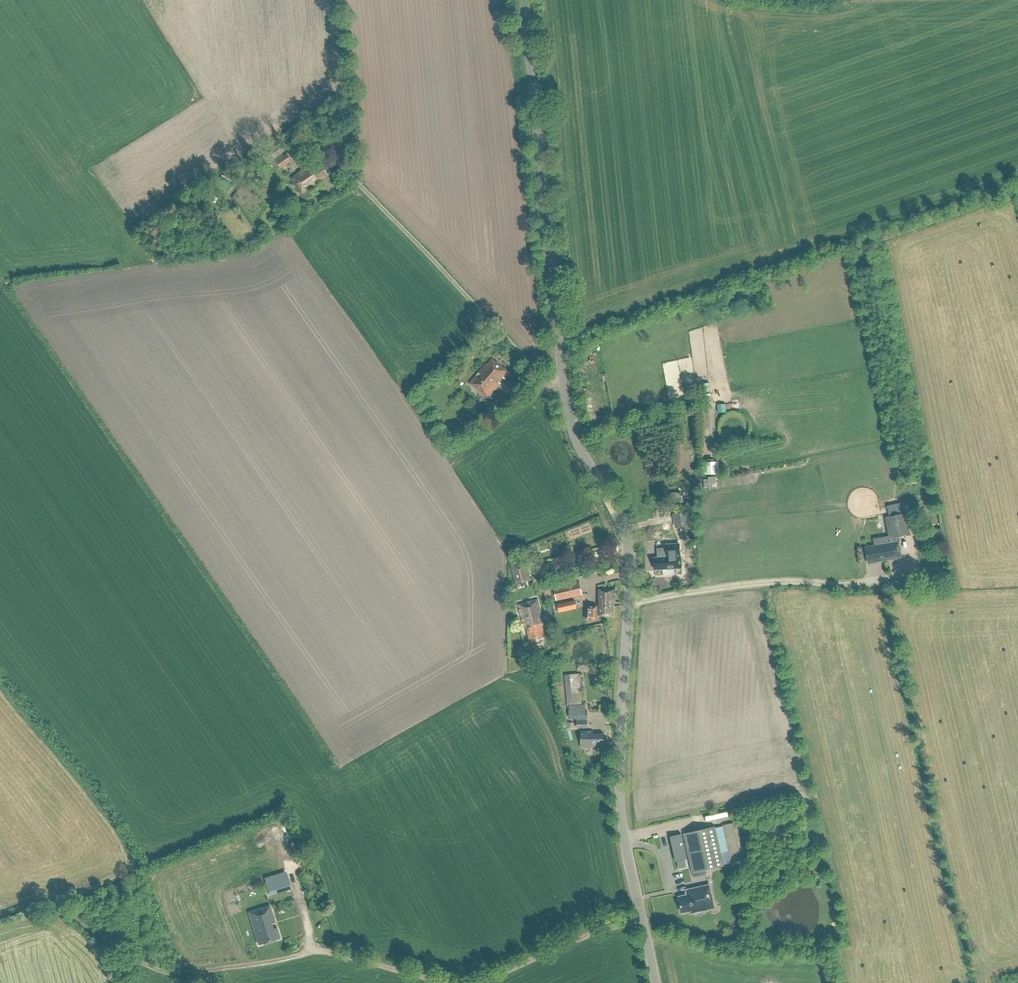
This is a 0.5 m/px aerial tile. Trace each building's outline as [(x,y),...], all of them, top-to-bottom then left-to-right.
[(285,151),(280,144),(268,152),(273,159),(285,151)] [(279,169),(291,161),(285,151),(273,159),(268,162),(270,165),(272,164),(276,170),(279,168),(279,169)] [(312,170),(309,167),(292,178),(301,192),(326,176),(319,166),(312,170)] [(487,363),(470,383),(489,398),(501,383),(499,381),(503,376),(505,378),(510,372),(492,358),(488,364),(487,363)] [(719,474),(719,461),(703,462),(703,474),(719,474)] [(671,503),(682,503),(682,493),(671,493),(671,503)] [(673,514),(675,528),(688,525),(686,511),(673,514)] [(910,535),(906,518),(888,522),(891,536),(891,538),(891,539),(895,538),(897,537),(910,535)] [(900,555),(897,537),(895,538),(891,539),(891,538),(891,536),(889,536),(890,541),(865,546),(867,561),(900,555)] [(667,557),(654,558),(655,569),(679,569),(679,555),(680,555),(680,544),(667,544),(667,557)] [(511,564),(516,583),(531,580),(526,560),(511,564)] [(553,584),(556,601),(573,597),(570,583),(570,579),(553,584)] [(597,612),(599,612),(599,614),(613,615),(613,602),(615,602),(616,589),(600,588),(599,605),(587,604),(586,618),(596,618),(597,612)] [(538,599),(519,604),(524,627),(527,627),(530,639),(544,635),(540,617),(542,616),(538,599)] [(577,609),(575,600),(557,604),(559,612),(577,609)] [(570,719),(587,719),(587,711),(577,712),(577,705),(583,705),(579,673),(565,675),(568,711),(570,712),(570,719)] [(581,730),(581,747),(604,746),(604,733),(593,733),(593,730),(581,730)] [(722,825),(731,863),(742,860),(734,822),(722,825)] [(715,826),(684,833),(694,877),(706,875),(705,870),(724,865),(715,826)] [(670,836),(675,861),(687,859),(681,834),(670,836)] [(811,844),(801,846),(804,856),(814,854),(811,844)] [(266,893),(270,892),(271,893),(289,887),(289,886),(292,885),(289,875),(263,883),(266,893)] [(709,885),(687,890),(688,895),(679,897),(682,912),(691,910),(692,912),(714,907),(709,885)] [(272,929),(270,924),(274,922),(273,918),(272,918),(272,916),(269,906),(248,912),(256,937),(257,937),(258,942),(259,945),(279,938),(276,928),(272,929)] [(730,931),(731,940),(739,939),(743,939),(742,928),(733,929),(730,929),(730,931)]
